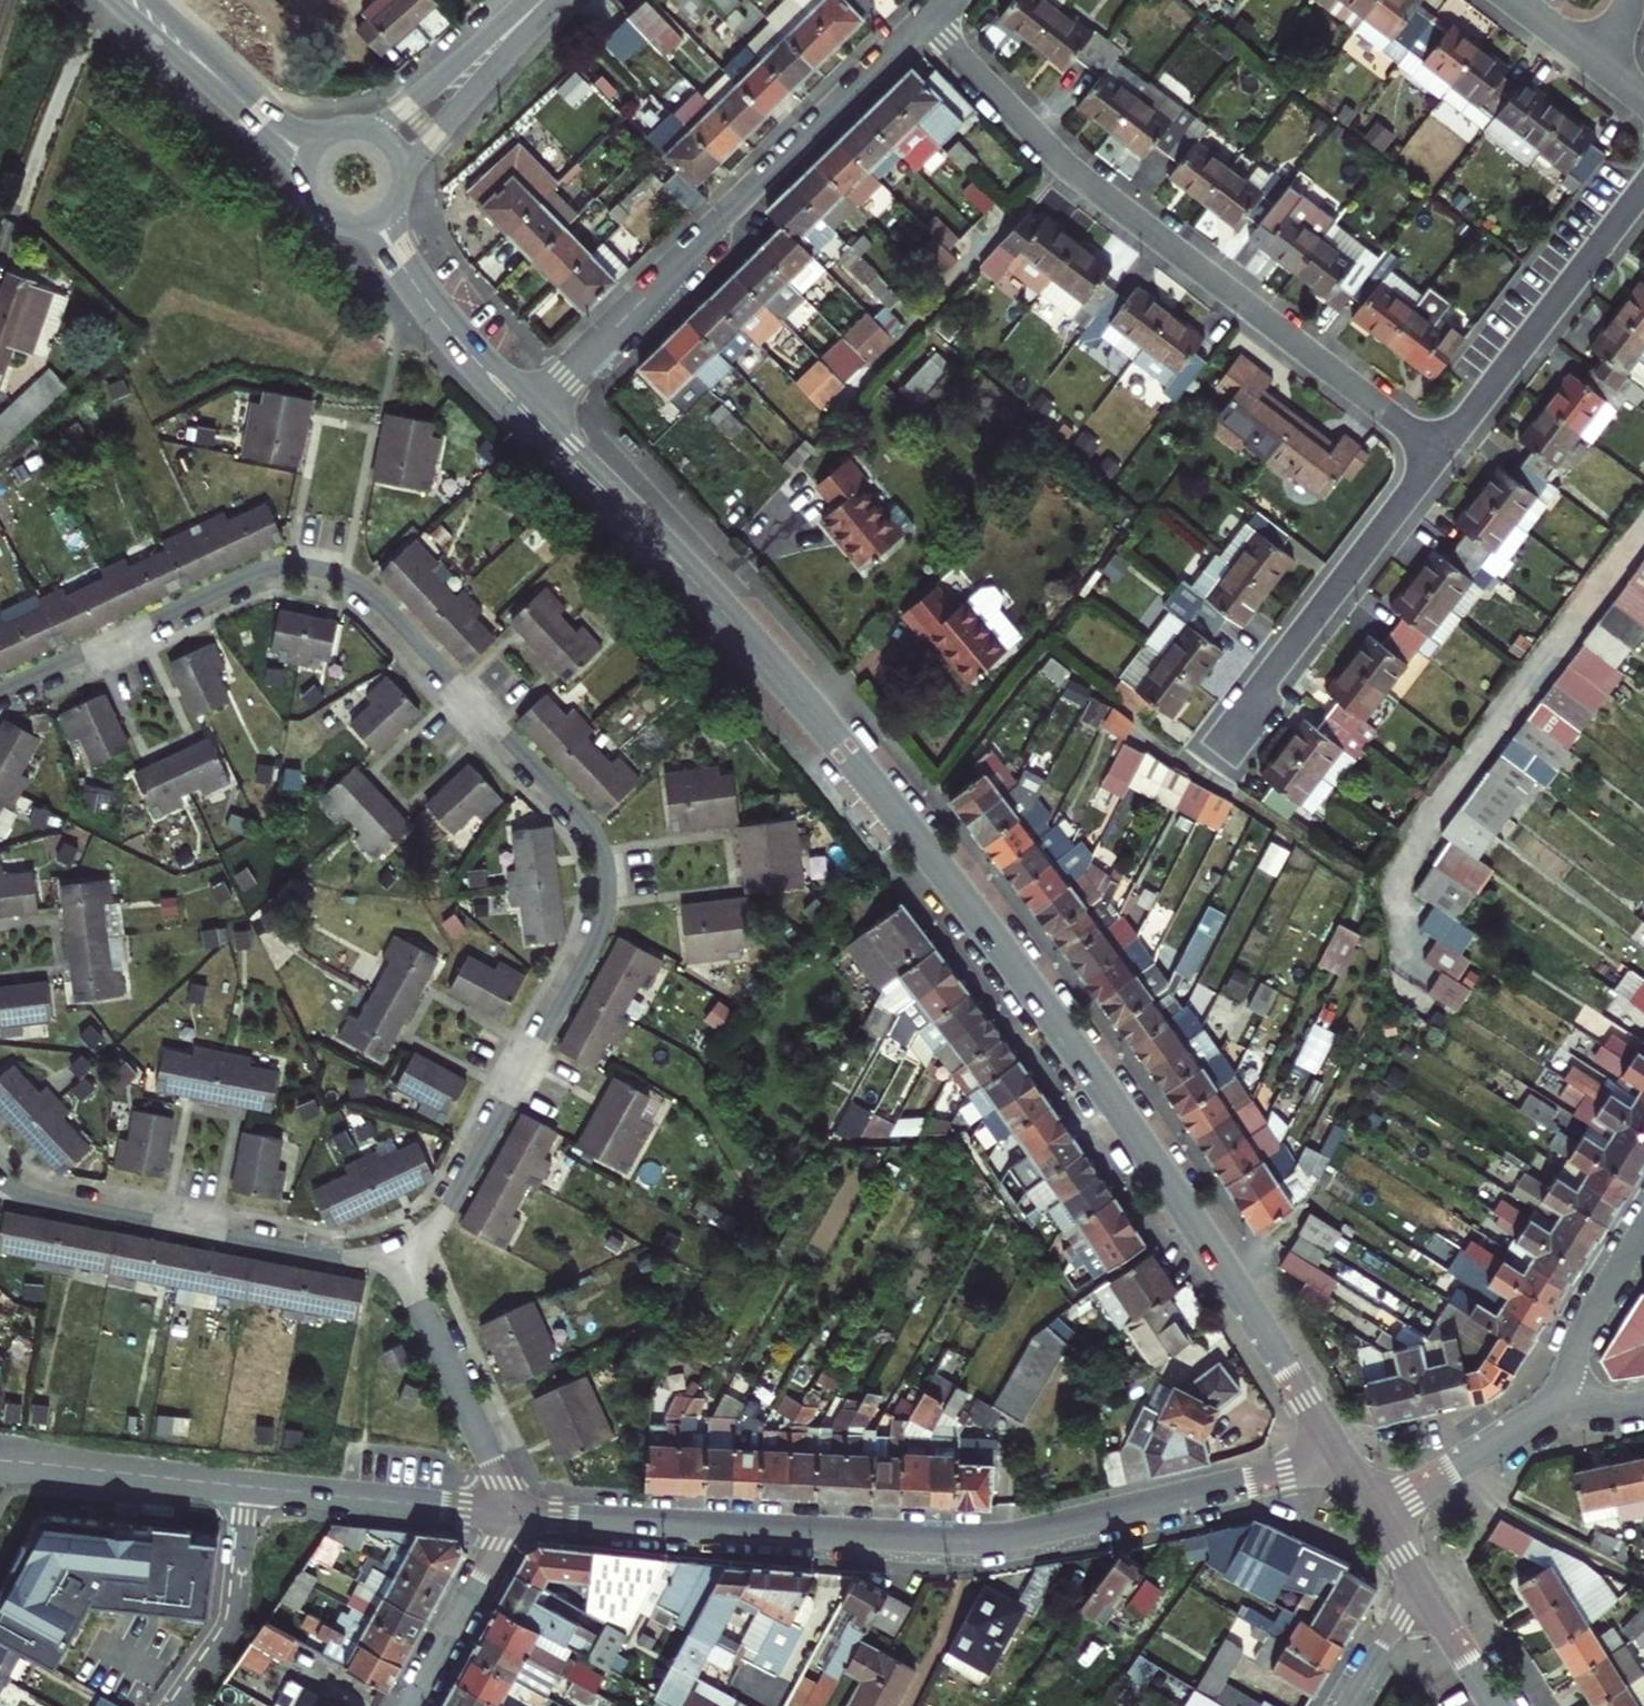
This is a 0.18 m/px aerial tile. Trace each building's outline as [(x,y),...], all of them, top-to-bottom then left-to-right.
[(373,48),(380,54),(438,3),(436,0),(380,0),(364,14),(371,21),(359,31),(373,48)] [(665,57),(684,38),(647,0),(646,0),(628,19),(651,43),(665,57)] [(716,13),(704,0),(671,0),(695,25),(702,18),(714,30),(712,33),(722,42),(733,31),(724,21),(716,13)] [(716,13),(729,0),(704,0),(716,13)] [(716,13),(724,21),(736,9),(742,3),(739,0),(729,0),(716,13)] [(768,16),(771,20),(792,0),(785,0),(768,16)] [(816,67),(840,42),(800,2),(799,0),(792,0),(771,20),(816,67)] [(800,2),(840,42),(876,7),(869,0),(802,0),(800,2)] [(1059,11),(1067,0),(1017,0),(1001,21),(1032,44),(1059,11)] [(1378,0),(1338,0),(1329,11),(1355,30),(1364,18),(1378,0)] [(1432,21),(1416,9),(1421,4),(1416,0),(1378,0),(1364,18),(1408,52),(1432,21)] [(733,31),(745,19),(736,9),(724,21),(733,31)] [(1059,11),(1032,44),(1066,70),(1075,58),(1088,68),(1107,42),(1095,32),(1092,36),(1059,11)] [(747,44),(750,48),(791,91),(816,67),(771,20),(747,44)] [(1442,98),(1480,49),(1451,27),(1446,32),(1432,21),(1408,52),(1399,65),(1442,98)] [(362,58),(373,48),(359,31),(344,38),(362,58)] [(1088,68),(1101,77),(1078,107),(1112,132),(1150,83),(1117,58),(1121,52),(1107,42),(1088,68)] [(665,57),(651,43),(639,54),(674,89),(685,77),(665,57)] [(726,72),(768,114),(791,91),(750,48),(726,72)] [(1485,132),(1519,88),(1504,76),(1509,71),(1480,49),(1442,98),(1485,132)] [(940,93),(914,68),(888,94),(926,132),(930,136),(956,111),(960,115),(972,103),(951,81),(940,93)] [(705,98),(744,137),(768,114),(726,72),(703,95),(705,98)] [(1540,152),(1568,116),(1538,94),(1524,82),(1519,88),(1485,132),(1484,134),(1528,168),(1540,152)] [(1150,83),(1112,132),(1145,157),(1154,144),(1167,154),(1186,129),(1196,117),(1150,83)] [(613,101),(605,93),(597,100),(605,108),(613,101)] [(930,136),(926,132),(888,94),(866,116),(901,151),(904,154),(917,168),(940,146),(930,136)] [(681,121),(720,161),(744,137),(705,98),(681,121)] [(605,108),(564,149),(568,153),(559,161),(572,173),(580,165),(629,118),(627,116),(613,101),(605,108)] [(629,118),(637,126),(649,113),(640,103),(627,116),(629,118)] [(876,175),(901,151),(866,116),(841,140),(876,175)] [(1595,137),(1568,116),(1540,152),(1583,186),(1607,155),(1591,143),(1595,137)] [(656,145),(679,169),(695,185),(720,161),(681,121),(656,145)] [(1186,129),(1167,154),(1180,164),(1170,177),(1204,203),(1230,169),(1195,144),(1199,138),(1186,129)] [(817,163),(855,202),(879,178),(876,175),(841,140),(817,163)] [(468,192),(509,234),(551,193),(560,185),(518,142),(468,192)] [(962,144),(950,156),(964,171),(977,159),(962,144)] [(833,228),(857,204),(855,202),(817,163),(793,187),(833,228)] [(580,165),(572,173),(583,186),(592,177),(580,165)] [(1230,169),(1204,203),(1237,228),(1246,216),(1259,225),(1291,183),(1275,172),(1271,179),(1256,167),(1246,181),(1230,169)] [(695,185),(679,169),(665,183),(691,209),(705,195),(695,185)] [(622,225),(630,217),(665,184),(653,171),(611,213),(622,225)] [(975,181),(964,192),(985,213),(996,203),(975,181)] [(1259,225),(1272,235),(1262,248),(1296,273),(1334,224),(1332,217),(1327,213),(1320,214),(1311,225),(1291,210),(1303,193),(1291,183),(1259,225)] [(838,233),(833,228),(793,187),(769,210),(785,226),(814,256),(838,233)] [(509,234),(534,259),(565,230),(553,218),(565,207),(551,193),(509,234)] [(904,202),(918,217),(928,207),(913,193),(904,202)] [(937,217),(928,207),(918,217),(927,226),(937,217)] [(1077,244),(1045,219),(1043,221),(1029,210),(984,260),(994,268),(998,263),(1007,270),(1009,267),(1040,291),(1077,244)] [(927,226),(951,251),(961,241),(937,217),(927,226)] [(1334,224),(1296,273),(1340,306),(1378,257),(1334,224)] [(759,251),(797,289),(822,264),(814,256),(785,226),(759,251)] [(565,230),(534,259),(560,285),(591,256),(565,230)] [(935,236),(913,258),(936,282),(958,259),(935,236)] [(881,254),(867,239),(855,250),(870,265),(881,254)] [(629,271),(602,244),(591,256),(560,285),(586,312),(629,271)] [(1112,270),(1077,244),(1040,291),(1086,327),(1113,291),(1102,283),(1112,270)] [(877,272),(870,265),(855,250),(844,261),(866,283),(877,272)] [(736,274),(774,312),(781,318),(803,296),(797,289),(759,251),(736,274)] [(914,287),(881,254),(870,265),(877,272),(879,274),(902,298),(914,287)] [(712,298),(750,336),(774,312),(736,274),(712,298)] [(892,309),(902,298),(879,274),(868,285),(892,309)] [(8,275),(0,297),(0,379),(13,345),(30,351),(53,291),(8,275)] [(1643,284),(1618,316),(1643,336),(1643,285),(1643,284)] [(1429,286),(1386,343),(1419,367),(1435,380),(1467,338),(1439,318),(1451,303),(1429,286)] [(1128,302),(1113,291),(1086,327),(1100,338),(1112,324),(1143,348),(1169,315),(1136,290),(1128,302)] [(689,321),(731,363),(755,341),(750,336),(712,298),(689,321)] [(868,361),(893,336),(872,314),(846,339),(868,361)] [(1169,315),(1143,348),(1134,360),(1165,383),(1160,390),(1175,402),(1207,364),(1193,353),(1203,342),(1169,315)] [(1643,397),(1643,336),(1618,316),(1593,348),(1604,357),(1594,369),(1620,390),(1630,396),(1639,404),(1643,397)] [(695,373),(709,389),(733,365),(731,363),(689,321),(666,344),(695,373)] [(868,361),(846,339),(823,362),(845,383),(868,361)] [(670,398),(695,373),(666,344),(640,368),(670,398)] [(1215,417),(1248,442),(1244,447),(1264,462),(1293,424),(1258,397),(1272,379),(1240,353),(1214,386),(1229,399),(1215,417)] [(936,354),(931,360),(946,374),(952,368),(936,354)] [(781,367),(771,358),(760,370),(769,379),(781,367)] [(920,402),(946,374),(931,360),(905,388),(920,402)] [(845,383),(823,362),(799,385),(821,407),(845,383)] [(1608,402),(1609,403),(1620,390),(1594,369),(1584,383),(1572,375),(1548,406),(1583,434),(1608,402)] [(64,390),(45,371),(0,414),(0,450),(64,390)] [(302,397),(265,390),(263,403),(253,401),(243,455),(298,466),(304,432),(296,431),(302,397)] [(1620,390),(1609,403),(1608,402),(1583,434),(1595,442),(1630,396),(1620,390)] [(779,393),(770,402),(781,414),(790,404),(779,393)] [(304,432),(311,399),(302,397),(296,431),(304,432)] [(732,436),(744,424),(725,404),(712,416),(732,436)] [(1558,470),(1556,469),(1583,434),(1548,406),(1521,441),(1532,450),(1523,461),(1549,481),(1558,470)] [(623,424),(608,409),(603,414),(618,429),(623,424)] [(389,448),(396,416),(387,414),(380,446),(389,448)] [(373,481),(429,492),(439,437),(431,436),(433,423),(396,416),(389,448),(380,446),(373,481)] [(202,422),(200,444),(236,448),(238,426),(202,422)] [(807,440),(815,448),(831,430),(824,423),(807,440)] [(1360,446),(1342,433),(1327,452),(1293,424),(1264,462),(1285,478),(1288,474),(1319,498),(1360,446)] [(1558,489),(1595,442),(1583,434),(1556,469),(1558,470),(1549,481),(1558,489)] [(784,463),(793,472),(815,448),(807,440),(784,463)] [(860,484),(866,479),(858,470),(847,456),(815,482),(834,505),(820,516),(863,567),(902,534),(860,484)] [(490,468),(482,459),(464,475),(472,484),(490,468)] [(1479,496),(1514,523),(1536,495),(1548,505),(1560,490),(1558,489),(1549,481),(1523,461),(1511,476),(1500,468),(1479,496)] [(0,493),(0,515),(2,519),(12,513),(2,492),(0,493)] [(1527,532),(1548,505),(1536,495),(1514,523),(1527,532)] [(1456,524),(1468,533),(1458,545),(1482,564),(1495,574),(1527,532),(1514,523),(1479,496),(1456,524)] [(267,504),(229,522),(224,511),(199,523),(204,533),(220,568),(284,538),(267,504)] [(1272,524),(1288,536),(1297,524),(1282,511),(1272,524)] [(1256,532),(1229,566),(1265,593),(1291,559),(1278,549),(1288,536),(1272,524),(1262,516),(1252,529),(1256,532)] [(166,551),(182,586),(220,568),(204,533),(192,538),(188,528),(162,540),(166,551)] [(438,564),(414,539),(380,572),(426,623),(453,597),(430,572),(438,564)] [(1413,579),(1449,607),(1482,564),(1458,545),(1446,560),(1436,551),(1413,579)] [(101,568),(106,579),(122,613),(182,586),(166,551),(131,567),(126,557),(101,568)] [(1265,593),(1229,566),(1216,555),(1181,600),(1217,628),(1226,615),(1239,625),(1265,593)] [(1643,561),(1627,581),(1643,594),(1643,562),(1643,561)] [(122,613),(106,579),(68,597),(64,586),(38,598),(43,609),(59,643),(122,613)] [(1449,607),(1413,579),(1391,608),(1402,617),(1391,631),(1416,649),(1429,659),(1462,616),(1449,607)] [(1627,581),(1612,602),(1643,626),(1643,594),(1627,581)] [(935,585),(901,613),(920,637),(927,632),(967,680),(1003,650),(963,603),(955,609),(935,585)] [(559,617),(566,611),(545,588),(509,621),(538,650),(566,624),(559,617)] [(494,640),(474,620),(482,612),(461,590),(453,597),(426,623),(466,666),(494,640)] [(1207,641),(1217,628),(1181,600),(1171,612),(1184,623),(1158,657),(1193,684),(1220,651),(1207,641)] [(1631,647),(1643,631),(1643,626),(1612,602),(1597,622),(1631,647)] [(0,616),(0,669),(59,643),(43,609),(8,625),(3,615),(0,616)] [(298,664),(307,616),(279,611),(272,647),(281,649),(279,660),(298,664)] [(337,623),(307,616),(298,664),(318,668),(320,657),(330,659),(337,623)] [(1597,622),(1582,641),(1616,667),(1631,647),(1597,622)] [(538,650),(563,678),(566,681),(601,649),(581,626),(574,632),(566,624),(538,650)] [(628,656),(646,640),(638,631),(620,647),(628,656)] [(1416,649),(1391,631),(1381,644),(1370,636),(1349,663),(1384,690),(1416,649)] [(169,662),(195,716),(230,700),(217,673),(225,669),(213,642),(169,662)] [(1050,656),(1040,669),(1063,688),(1068,677),(1070,672),(1050,656)] [(1145,719),(1156,706),(1169,716),(1193,684),(1158,657),(1135,687),(1121,676),(1110,692),(1145,719)] [(1384,690),(1349,663),(1327,691),(1337,700),(1327,714),(1351,733),(1365,744),(1376,730),(1362,719),(1384,690)] [(1569,663),(1554,682),(1594,712),(1595,713),(1610,694),(1569,663)] [(421,711),(388,676),(366,696),(374,705),(351,725),(376,752),(421,711)] [(1080,710),(1087,694),(1090,689),(1068,677),(1063,688),(1058,698),(1080,710)] [(1580,730),(1594,712),(1554,682),(1540,701),(1580,730)] [(72,739),(83,734),(95,762),(127,748),(127,747),(102,693),(60,713),(72,739)] [(558,764),(586,738),(594,730),(575,709),(566,717),(546,694),(517,720),(558,764)] [(1080,716),(1097,724),(1108,704),(1091,695),(1080,716)] [(1131,724),(1118,713),(1108,729),(1122,741),(1131,724)] [(1283,749),(1318,776),(1351,733),(1327,714),(1316,727),(1305,719),(1283,749)] [(1557,769),(1571,751),(1527,717),(1513,735),(1557,769)] [(0,734),(0,783),(20,794),(29,778),(20,774),(40,739),(8,720),(0,734)] [(640,781),(618,756),(609,764),(586,738),(558,764),(605,815),(640,781)] [(200,783),(205,794),(230,783),(211,740),(173,757),(188,788),(200,783)] [(1121,742),(1105,773),(1129,785),(1145,754),(1121,742)] [(949,799),(966,822),(1018,783),(990,746),(974,759),(984,772),(949,799)] [(1286,817),(1318,776),(1283,749),(1261,776),(1272,785),(1260,800),(1286,817)] [(1170,764),(1147,750),(1129,785),(1151,798),(1152,797),(1170,764)] [(1522,796),(1535,779),(1500,752),(1487,769),(1522,796)] [(135,774),(155,817),(182,804),(178,793),(188,788),(173,757),(135,774)] [(472,764),(427,806),(452,833),(476,812),(481,817),(502,797),(472,764)] [(1190,775),(1170,764),(1152,797),(1173,808),(1175,803),(1189,777),(1190,775)] [(672,830),(706,826),(705,817),(739,813),(737,800),(734,774),(720,775),(719,766),(664,773),(672,830)] [(348,814),(356,823),(382,798),(354,767),(319,799),(340,821),(348,814)] [(1522,796),(1487,769),(1473,787),(1508,814),(1522,796)] [(1018,783),(966,822),(983,844),(1033,807),(1035,800),(1044,782),(1031,776),(1024,791),(1018,783)] [(1211,789),(1189,777),(1175,803),(1198,815),(1211,789)] [(3,805),(11,809),(20,794),(0,783),(0,810),(3,805)] [(1459,805),(1494,833),(1508,814),(1473,787),(1459,805)] [(1235,801),(1211,789),(1198,815),(1222,827),(1235,801)] [(363,830),(355,838),(375,860),(410,827),(382,798),(356,823),(363,830)] [(1033,807),(983,844),(1000,866),(1046,830),(1040,822),(1048,815),(1035,800),(1033,807)] [(1494,833),(1459,805),(1438,831),(1450,840),(1474,857),(1494,833)] [(705,817),(706,826),(740,821),(739,813),(705,817)] [(795,819),(741,827),(738,827),(746,894),(803,886),(795,819)] [(60,831),(82,843),(88,832),(67,820),(60,831)] [(88,832),(108,843),(114,833),(93,822),(88,832)] [(1000,866),(1017,888),(1066,851),(1070,844),(1055,824),(1046,830),(1000,866)] [(557,883),(551,828),(551,825),(514,829),(519,870),(508,872),(510,888),(557,883)] [(82,843),(86,846),(103,854),(108,843),(88,832),(82,843)] [(1482,864),(1450,840),(1435,863),(1467,886),(1482,864)] [(1017,888),(1035,911),(1082,875),(1088,863),(1091,858),(1071,842),(1070,844),(1066,851),(1017,888)] [(321,870),(313,862),(296,878),(304,886),(321,870)] [(1082,875),(1035,911),(1051,931),(1098,896),(1108,876),(1109,875),(1088,863),(1082,875)] [(1467,886),(1435,863),(1415,892),(1435,905),(1457,919),(1475,892),(1467,886)] [(0,865),(0,913),(39,908),(34,872),(3,876),(2,865),(0,865)] [(1123,874),(1113,868),(1109,875),(1108,876),(1118,882),(1123,874)] [(1098,896),(1051,931),(1067,954),(1116,917),(1118,915),(1114,910),(1112,912),(1107,906),(1120,883),(1118,882),(1108,876),(1098,896)] [(100,907),(112,906),(108,879),(63,884),(70,942),(103,937),(100,907)] [(431,886),(433,898),(456,895),(454,883),(431,886)] [(564,937),(557,883),(510,888),(512,904),(523,903),(528,942),(564,937)] [(408,889),(409,901),(433,898),(431,886),(408,889)] [(749,898),(716,902),(717,911),(750,907),(749,898)] [(681,906),(688,962),(742,955),(741,946),(755,945),(750,907),(717,911),(716,902),(681,906)] [(884,984),(935,948),(903,904),(852,941),(884,984)] [(1435,905),(1420,926),(1446,942),(1460,921),(1457,919),(1435,905)] [(1223,918),(1206,910),(1197,927),(1172,975),(1177,977),(1187,982),(1223,918)] [(1116,917),(1067,954),(1084,977),(1134,939),(1137,933),(1122,913),(1116,917)] [(163,930),(185,927),(184,915),(161,918),(163,930)] [(1360,931),(1341,921),(1318,965),(1338,976),(1360,931)] [(377,993),(407,1010),(428,976),(437,958),(395,935),(383,957),(393,963),(377,993)] [(103,937),(70,942),(75,978),(78,1000),(123,994),(120,968),(107,970),(103,937)] [(648,989),(664,960),(623,938),(589,997),(622,1015),(639,984),(648,989)] [(1134,939),(1084,977),(1100,1000),(1146,965),(1153,960),(1136,938),(1134,939)] [(1446,942),(1438,938),(1425,959),(1443,970),(1457,980),(1471,959),(1446,942)] [(916,998),(953,972),(935,948),(884,984),(862,1026),(881,1037),(895,1013),(898,1015),(902,1008),(916,998)] [(320,974),(326,964),(305,952),(300,962),(320,974)] [(1643,1011),(1643,981),(1606,953),(1591,975),(1618,995),(1643,1011)] [(468,955),(450,988),(502,1017),(525,976),(500,961),(495,970),(468,955)] [(1100,1000),(1117,1022),(1163,990),(1166,988),(1169,982),(1153,960),(1100,1000)] [(1457,980),(1443,970),(1429,991),(1458,1010),(1471,989),(1457,980)] [(969,993),(953,972),(916,998),(933,1019),(969,993)] [(1169,982),(1172,986),(1177,977),(1172,975),(1169,982)] [(236,982),(225,980),(220,1004),(232,1006),(236,982)] [(1265,1015),(1278,990),(1259,980),(1246,1004),(1265,1015)] [(21,1021),(50,1018),(52,1017),(48,982),(0,988),(0,1036),(23,1033),(21,1021)] [(1163,990),(1117,1022),(1132,1044),(1167,1018),(1174,1013),(1182,1008),(1183,1007),(1170,990),(1172,986),(1169,982),(1166,988),(1163,990)] [(1172,986),(1170,990),(1183,1007),(1186,1004),(1172,986)] [(362,1018),(352,1012),(339,1036),(380,1059),(407,1010),(377,993),(362,1018)] [(986,1015),(969,993),(933,1019),(919,1029),(918,1031),(906,1052),(928,1064),(935,1052),(937,1050),(986,1015)] [(1642,1040),(1643,1041),(1643,1011),(1618,995),(1611,1005),(1628,1017),(1626,1019),(1640,1028),(1635,1035),(1642,1040)] [(622,1015),(589,997),(560,1049),(593,1067),(608,1041),(617,1046),(631,1020),(622,1015)] [(1186,1012),(1182,1008),(1174,1013),(1178,1018),(1186,1012)] [(1003,1037),(986,1015),(937,1050),(953,1073),(965,1064),(1003,1037)] [(1132,1044),(1149,1068),(1184,1043),(1167,1018),(1132,1044)] [(1642,1040),(1635,1049),(1590,1020),(1583,1030),(1616,1052),(1643,1070),(1643,1041),(1642,1040)] [(114,1046),(131,1030),(124,1022),(106,1038),(114,1046)] [(1149,1068),(1164,1089),(1218,1053),(1202,1030),(1184,1043),(1149,1068)] [(1018,1059),(1003,1037),(965,1064),(953,1073),(968,1094),(1018,1059)] [(97,1063),(114,1046),(106,1038),(90,1054),(97,1063)] [(105,1071),(122,1056),(114,1046),(97,1063),(105,1071)] [(169,1089),(178,1091),(215,1098),(223,1052),(195,1046),(192,1057),(163,1051),(156,1087),(169,1089)] [(215,1098),(249,1105),(264,1108),(272,1110),(279,1074),(250,1068),(251,1058),(223,1052),(215,1098)] [(1615,1081),(1638,1095),(1638,1093),(1643,1097),(1643,1070),(1616,1052),(1606,1067),(1619,1075),(1615,1081)] [(418,1109),(443,1123),(466,1082),(414,1053),(396,1084),(423,1099),(418,1109)] [(1164,1089),(1180,1112),(1233,1077),(1234,1076),(1218,1053),(1164,1089)] [(1643,1130),(1643,1097),(1638,1093),(1638,1095),(1615,1081),(1597,1069),(1578,1056),(1563,1078),(1570,1082),(1594,1098),(1602,1103),(1643,1130)] [(1034,1082),(1018,1059),(968,1094),(984,1117),(998,1107),(1034,1082)] [(329,1061),(319,1066),(329,1089),(340,1084),(335,1073),(329,1061)] [(0,1076),(0,1105),(24,1131),(35,1120),(60,1097),(49,1086),(40,1095),(12,1065),(0,1076)] [(329,1089),(319,1066),(308,1071),(315,1089),(318,1093),(329,1089)] [(1233,1077),(1180,1112),(1195,1136),(1246,1102),(1249,1097),(1235,1074),(1234,1076),(1233,1077)] [(617,1077),(615,1080),(579,1145),(578,1147),(626,1173),(652,1125),(637,1117),(649,1095),(617,1077)] [(1050,1104),(1034,1082),(998,1107),(984,1117),(982,1119),(998,1141),(1013,1131),(1050,1104)] [(1594,1098),(1570,1082),(1560,1097),(1579,1109),(1581,1106),(1586,1110),(1594,1098)] [(340,1084),(329,1089),(339,1109),(349,1104),(340,1084)] [(339,1109),(329,1089),(318,1093),(327,1114),(339,1109)] [(1530,1093),(1519,1111),(1552,1131),(1557,1123),(1552,1119),(1557,1111),(1530,1093)] [(90,1149),(61,1118),(71,1110),(60,1097),(35,1120),(24,1131),(58,1167),(63,1173),(90,1149)] [(1195,1136),(1210,1160),(1263,1125),(1265,1122),(1249,1097),(1246,1102),(1195,1136)] [(1628,1152),(1643,1163),(1643,1130),(1602,1103),(1594,1116),(1613,1129),(1609,1135),(1630,1149),(1628,1152)] [(1066,1127),(1050,1104),(1013,1131),(1029,1153),(1066,1127)] [(137,1110),(131,1139),(120,1138),(114,1167),(161,1176),(173,1116),(137,1110)] [(1210,1160),(1225,1183),(1276,1149),(1277,1148),(1281,1140),(1289,1123),(1270,1110),(1265,1122),(1263,1125),(1210,1160)] [(890,1135),(895,1124),(873,1112),(860,1135),(890,1135)] [(538,1189),(552,1163),(543,1158),(557,1132),(524,1114),(497,1166),(529,1184),(538,1189)] [(927,1118),(918,1134),(946,1133),(955,1117),(927,1118)] [(890,1135),(918,1134),(927,1118),(899,1119),(895,1124),(890,1135)] [(1256,1231),(1274,1218),(1296,1204),(1308,1197),(1346,1128),(1334,1121),(1318,1151),(1304,1143),(1295,1162),(1293,1165),(1297,1170),(1292,1173),(1241,1207),(1256,1231)] [(1032,1184),(1082,1150),(1066,1127),(1029,1153),(1017,1162),(1032,1184)] [(233,1190),(281,1200),(287,1170),(276,1167),(282,1137),(244,1130),(233,1190)] [(1633,1183),(1575,1146),(1555,1134),(1547,1146),(1566,1159),(1560,1168),(1582,1182),(1584,1178),(1603,1191),(1601,1194),(1618,1206),(1633,1183)] [(1575,1146),(1633,1183),(1643,1167),(1643,1163),(1628,1152),(1630,1149),(1609,1135),(1607,1138),(1602,1145),(1583,1134),(1575,1146)] [(1281,1140),(1277,1148),(1292,1173),(1297,1170),(1293,1165),(1295,1162),(1281,1140)] [(419,1144),(382,1161),(377,1150),(362,1157),(383,1201),(427,1181),(432,1179),(434,1176),(419,1144)] [(1276,1149),(1225,1183),(1241,1207),(1292,1173),(1277,1148),(1276,1149)] [(1039,1214),(1042,1211),(1050,1205),(1060,1198),(1098,1173),(1082,1150),(1032,1184),(1026,1189),(1037,1205),(1023,1215),(1030,1226),(1039,1214)] [(874,1169),(879,1158),(864,1151),(859,1162),(874,1169)] [(383,1201),(362,1157),(347,1163),(352,1175),(315,1192),(330,1225),(340,1221),(383,1201)] [(505,1250),(521,1220),(512,1215),(529,1184),(497,1166),(464,1227),(505,1250)] [(1001,1182),(1008,1172),(1005,1166),(995,1173),(1001,1182)] [(1560,1168),(1547,1188),(1606,1226),(1618,1206),(1601,1194),(1603,1191),(1584,1178),(1582,1182),(1560,1168)] [(1008,1172),(1001,1182),(1016,1204),(1023,1193),(1008,1172)] [(1076,1222),(1114,1197),(1098,1173),(1060,1198),(1050,1205),(1042,1211),(1039,1214),(1055,1238),(1057,1235),(1071,1225),(1076,1222)] [(1606,1226),(1547,1188),(1524,1173),(1516,1185),(1540,1199),(1533,1210),(1554,1224),(1556,1221),(1575,1233),(1573,1237),(1591,1248),(1606,1226)] [(567,1192),(562,1203),(582,1214),(588,1204),(567,1192)] [(1072,1257),(1130,1219),(1114,1197),(1076,1222),(1071,1225),(1057,1235),(1055,1238),(1066,1254),(1057,1260),(1063,1269),(1070,1261),(1072,1257)] [(1499,1216),(1580,1267),(1591,1248),(1573,1237),(1575,1233),(1556,1221),(1554,1224),(1533,1210),(1529,1216),(1502,1198),(1493,1211),(1499,1216)] [(1308,1212),(1298,1233),(1323,1250),(1329,1253),(1342,1234),(1308,1212)] [(38,1257),(36,1268),(53,1271),(55,1260),(62,1224),(4,1213),(0,1234),(0,1250),(3,1250),(38,1257)] [(1506,1252),(1528,1266),(1530,1263),(1547,1275),(1547,1279),(1564,1290),(1580,1267),(1499,1216),(1492,1227),(1513,1242),(1506,1252)] [(1098,1276),(1146,1243),(1134,1225),(1130,1219),(1072,1257),(1070,1261),(1063,1269),(1069,1277),(1089,1263),(1098,1276)] [(104,1270),(109,1271),(116,1234),(81,1228),(62,1224),(55,1260),(53,1271),(71,1274),(73,1263),(104,1270)] [(1447,1242),(1465,1255),(1473,1242),(1454,1230),(1447,1242)] [(1289,1247),(1314,1263),(1323,1250),(1298,1233),(1289,1247)] [(139,1276),(177,1284),(179,1268),(183,1248),(144,1240),(116,1234),(109,1271),(107,1281),(137,1287),(139,1276)] [(797,1243),(789,1236),(772,1254),(781,1262),(797,1243)] [(1478,1263),(1552,1310),(1564,1290),(1547,1279),(1547,1275),(1530,1263),(1528,1266),(1506,1252),(1501,1260),(1473,1242),(1465,1255),(1478,1263)] [(1322,1268),(1314,1263),(1289,1247),(1278,1265),(1307,1283),(1311,1285),(1322,1268)] [(216,1302),(243,1307),(245,1297),(248,1281),(252,1261),(183,1248),(179,1268),(177,1284),(218,1292),(216,1302)] [(1152,1252),(1096,1289),(1121,1328),(1126,1325),(1170,1296),(1178,1291),(1152,1252)] [(304,1292),(308,1271),(252,1261),(248,1281),(245,1297),(250,1298),(284,1304),(282,1315),(299,1318),(301,1308),(304,1292)] [(1465,1284),(1481,1294),(1501,1307),(1502,1305),(1520,1317),(1518,1321),(1537,1333),(1552,1310),(1478,1263),(1464,1284),(1465,1284)] [(356,1318),(359,1319),(366,1282),(308,1271),(304,1292),(301,1308),(299,1318),(317,1321),(319,1312),(356,1318)] [(1342,1327),(1353,1311),(1311,1285),(1307,1283),(1297,1299),(1323,1315),(1342,1327)] [(1452,1304),(1460,1309),(1468,1315),(1525,1351),(1537,1333),(1518,1321),(1520,1317),(1502,1305),(1501,1307),(1481,1294),(1465,1284),(1452,1304)] [(1643,1292),(1633,1307),(1643,1313),(1643,1292)] [(1182,1313),(1170,1296),(1126,1325),(1154,1367),(1194,1340),(1178,1315),(1182,1313)] [(557,1349),(534,1299),(481,1323),(496,1355),(504,1352),(518,1382),(554,1366),(549,1354),(557,1349)] [(1455,1335),(1468,1315),(1460,1309),(1452,1304),(1450,1303),(1437,1323),(1455,1335)] [(1416,1329),(1377,1304),(1370,1315),(1409,1341),(1416,1329)] [(1633,1307),(1624,1320),(1643,1333),(1643,1313),(1633,1307)] [(1342,1327),(1323,1315),(1313,1330),(1314,1332),(1338,1347),(1340,1349),(1341,1348),(1351,1333),(1342,1327)] [(1468,1315),(1455,1335),(1472,1403),(1489,1399),(1502,1388),(1525,1351),(1468,1315)] [(1074,1333),(1055,1317),(1047,1324),(1067,1342),(1074,1333)] [(1624,1320),(1611,1340),(1622,1346),(1640,1342),(1643,1342),(1643,1333),(1624,1320)] [(1023,1423),(1069,1344),(1067,1342),(1047,1324),(1033,1336),(993,1405),(980,1399),(971,1415),(969,1417),(993,1431),(1003,1412),(1023,1423)] [(1389,1397),(1393,1420),(1423,1413),(1408,1345),(1377,1326),(1369,1338),(1387,1350),(1381,1351),(1385,1375),(1388,1375),(1392,1397),(1389,1397)] [(179,1334),(167,1331),(162,1357),(174,1360),(179,1334)] [(1472,1403),(1455,1335),(1433,1339),(1438,1364),(1441,1363),(1446,1384),(1442,1385),(1446,1408),(1472,1403)] [(1,1356),(9,1348),(0,1338),(0,1356),(1,1356)] [(1408,1345),(1423,1413),(1446,1408),(1442,1385),(1446,1384),(1441,1363),(1438,1364),(1433,1339),(1408,1345)] [(1622,1346),(1611,1340),(1598,1360),(1610,1380),(1627,1377),(1622,1346)] [(1622,1346),(1627,1377),(1643,1374),(1643,1366),(1640,1342),(1622,1346)] [(391,1370),(411,1361),(403,1344),(384,1352),(391,1370)] [(1367,1401),(1372,1424),(1393,1420),(1389,1397),(1392,1397),(1388,1375),(1385,1375),(1381,1351),(1357,1357),(1367,1401)] [(504,1352),(496,1355),(510,1386),(518,1382),(504,1352)] [(1153,1404),(1132,1444),(1122,1446),(1123,1449),(1129,1482),(1206,1464),(1200,1438),(1215,1408),(1240,1389),(1218,1361),(1196,1378),(1164,1363),(1144,1400),(1153,1404)] [(842,1379),(824,1369),(819,1378),(837,1389),(842,1379)] [(708,1371),(702,1384),(698,1391),(708,1396),(718,1377),(708,1371)] [(947,1402),(956,1385),(935,1373),(925,1390),(947,1402)] [(535,1398),(563,1460),(614,1437),(586,1375),(535,1398)] [(693,1380),(684,1395),(695,1396),(698,1391),(702,1384),(693,1380)] [(909,1419),(925,1390),(914,1384),(906,1399),(903,1399),(892,1418),(909,1419)] [(947,1402),(943,1410),(954,1416),(968,1392),(956,1385),(947,1402)] [(900,1503),(927,1505),(930,1431),(934,1425),(943,1410),(947,1402),(925,1390),(909,1419),(905,1426),(900,1503)] [(853,1391),(843,1409),(858,1411),(866,1397),(853,1391)] [(849,1427),(845,1500),(872,1501),(875,1439),(876,1429),(865,1428),(882,1398),(869,1391),(866,1397),(858,1411),(849,1427)] [(645,1490),(678,1491),(681,1432),(682,1420),(684,1415),(694,1398),(695,1396),(684,1395),(678,1394),(668,1414),(666,1424),(648,1424),(645,1490)] [(761,1496),(789,1497),(794,1422),(804,1405),(785,1394),(776,1410),(786,1416),(786,1425),(781,1425),(781,1431),(764,1430),(761,1496)] [(821,1398),(809,1396),(804,1405),(816,1407),(821,1398)] [(737,1417),(733,1494),(761,1496),(764,1430),(765,1424),(750,1423),(762,1404),(749,1397),(737,1417)] [(684,1415),(697,1415),(706,1399),(694,1398),(684,1415)] [(789,1497),(816,1498),(821,1426),(809,1425),(820,1408),(816,1407),(804,1405),(794,1422),(789,1497)] [(816,1498),(845,1500),(849,1427),(858,1411),(843,1409),(833,1427),(821,1426),(816,1498)] [(969,1417),(971,1415),(963,1410),(956,1421),(964,1425),(969,1417)] [(682,1420),(681,1432),(709,1433),(710,1425),(701,1424),(704,1416),(697,1415),(684,1415),(682,1420)] [(709,1433),(705,1493),(733,1494),(737,1417),(710,1416),(710,1425),(709,1433)] [(872,1501),(900,1503),(905,1426),(909,1419),(892,1418),(891,1440),(875,1439),(872,1501)] [(956,1506),(960,1438),(960,1433),(963,1426),(934,1425),(930,1431),(927,1505),(956,1506)] [(678,1491),(705,1493),(709,1433),(681,1432),(678,1491)] [(1001,1440),(960,1438),(956,1506),(984,1508),(989,1508),(990,1490),(998,1490),(1001,1440)] [(1108,1487),(1129,1482),(1123,1449),(1101,1454),(1108,1487)] [(1608,1465),(1618,1517),(1643,1512),(1643,1458),(1608,1465)] [(1618,1517),(1608,1465),(1574,1471),(1584,1523),(1608,1518),(1611,1536),(1596,1529),(1588,1544),(1628,1564),(1618,1517)] [(208,1616),(216,1533),(48,1516),(40,1518),(35,1522),(0,1586),(0,1640),(23,1652),(55,1670),(88,1604),(208,1616)] [(1208,1532),(1210,1555),(1206,1561),(1273,1600),(1281,1584),(1292,1586),(1299,1571),(1309,1576),(1321,1549),(1258,1519),(1208,1532)] [(326,1533),(369,1556),(374,1548),(368,1545),(373,1536),(366,1533),(368,1527),(332,1523),(326,1533)] [(396,1542),(452,1574),(465,1551),(455,1536),(368,1527),(366,1533),(373,1536),(387,1544),(391,1540),(396,1542)] [(384,1564),(441,1595),(452,1574),(396,1542),(384,1564)] [(641,1610),(669,1559),(542,1545),(530,1551),(518,1572),(544,1587),(562,1596),(569,1584),(596,1586),(593,1614),(608,1622),(628,1634),(641,1610)] [(1517,1585),(1535,1615),(1599,1574),(1580,1557),(1555,1545),(1543,1559),(1548,1566),(1517,1585)] [(331,1554),(316,1546),(310,1556),(326,1564),(331,1554)] [(1299,1571),(1292,1586),(1311,1590),(1318,1592),(1360,1616),(1377,1588),(1346,1569),(1350,1563),(1321,1549),(1309,1576),(1299,1571)] [(1122,1550),(1062,1633),(1075,1641),(1093,1616),(1107,1625),(1115,1614),(1140,1633),(1147,1623),(1140,1618),(1160,1591),(1146,1581),(1127,1609),(1120,1604),(1146,1568),(1122,1550)] [(327,1564),(326,1564),(310,1556),(296,1576),(314,1586),(327,1564)] [(669,1559),(641,1610),(672,1627),(675,1622),(690,1631),(695,1623),(727,1565),(669,1559)] [(428,1618),(441,1595),(384,1564),(378,1561),(365,1584),(428,1618)] [(1022,1595),(1041,1605),(1063,1565),(1062,1561),(1039,1565),(1022,1595)] [(718,1636),(742,1593),(756,1568),(755,1568),(727,1565),(695,1623),(718,1636)] [(753,1648),(750,1654),(748,1656),(768,1666),(778,1672),(804,1623),(794,1617),(818,1573),(756,1568),(742,1593),(764,1605),(743,1642),(753,1648)] [(499,1606),(571,1647),(588,1657),(601,1635),(537,1599),(544,1587),(518,1572),(499,1606)] [(1599,1574),(1535,1615),(1555,1646),(1589,1625),(1618,1601),(1599,1574)] [(299,1609),(314,1586),(296,1576),(280,1598),(299,1609)] [(887,1593),(858,1576),(855,1576),(825,1632),(836,1637),(841,1640),(825,1670),(818,1682),(805,1705),(825,1705),(845,1670),(859,1644),(870,1623),(887,1593)] [(415,1641),(428,1618),(365,1584),(363,1584),(356,1598),(375,1610),(371,1618),(415,1641)] [(569,1584),(562,1596),(593,1614),(596,1586),(569,1584)] [(984,1588),(951,1648),(991,1670),(1025,1610),(1017,1605),(984,1588)] [(1297,1615),(1300,1617),(1344,1642),(1360,1616),(1318,1592),(1311,1590),(1297,1615)] [(870,1623),(883,1630),(900,1599),(887,1593),(870,1623)] [(1017,1605),(1025,1610),(1035,1615),(1041,1605),(1022,1595),(1017,1605)] [(900,1599),(883,1630),(895,1637),(912,1607),(900,1599)] [(1242,1617),(1256,1625),(1328,1669),(1344,1642),(1300,1617),(1297,1622),(1281,1613),(1276,1621),(1249,1605),(1242,1617)] [(486,1630),(596,1691),(609,1698),(615,1687),(602,1681),(604,1676),(566,1655),(571,1647),(499,1606),(486,1630)] [(1630,1639),(1633,1636),(1643,1625),(1643,1606),(1620,1629),(1630,1639)] [(403,1664),(415,1641),(371,1618),(352,1607),(348,1614),(341,1610),(332,1627),(403,1664)] [(296,1638),(264,1621),(236,1661),(261,1675),(274,1654),(284,1659),(296,1638)] [(588,1657),(609,1668),(618,1652),(628,1634),(608,1622),(601,1635),(588,1657)] [(332,1658),(380,1684),(389,1689),(403,1664),(332,1627),(324,1623),(317,1635),(330,1642),(332,1637),(341,1641),(332,1658)] [(714,1643),(746,1661),(748,1656),(750,1654),(718,1636),(695,1623),(690,1631),(656,1695),(658,1696),(675,1705),(676,1705),(733,1705),(692,1683),(714,1643)] [(1328,1669),(1256,1625),(1252,1632),(1266,1641),(1254,1659),(1313,1695),(1328,1669)] [(1555,1646),(1573,1675),(1624,1643),(1613,1626),(1596,1637),(1589,1625),(1555,1646)] [(1633,1636),(1643,1648),(1643,1625),(1633,1636)] [(589,1704),(596,1691),(486,1630),(472,1655),(546,1696),(562,1705),(569,1693),(589,1704)] [(323,1653),(332,1658),(341,1641),(332,1637),(330,1642),(323,1653)] [(841,1640),(836,1637),(819,1667),(825,1670),(841,1640)] [(1197,1688),(1227,1705),(1261,1705),(1224,1683),(1244,1649),(1226,1638),(1196,1687),(1197,1688)] [(23,1652),(0,1640),(0,1695),(23,1652)] [(1592,1705),(1643,1675),(1624,1643),(1573,1675),(1592,1705)] [(859,1644),(845,1670),(864,1681),(850,1705),(857,1705),(887,1653),(881,1649),(878,1655),(859,1644)] [(628,1657),(618,1652),(609,1668),(619,1674),(628,1657)] [(887,1653),(857,1705),(896,1705),(917,1669),(887,1653)] [(1146,1687),(1159,1666),(1139,1653),(1125,1674),(1146,1687)] [(504,1705),(546,1705),(542,1704),(546,1696),(472,1655),(458,1680),(504,1705)] [(802,1674),(785,1705),(787,1705),(805,1705),(818,1682),(802,1674)] [(1643,1675),(1592,1705),(1643,1705),(1643,1675)] [(449,1705),(504,1705),(458,1680),(445,1704),(449,1705)] [(376,1705),(379,1705),(389,1689),(380,1684),(369,1703),(376,1705)] [(324,1705),(327,1700),(304,1688),(294,1705),(324,1705)] [(1197,1688),(1186,1705),(1227,1705),(1197,1688)] [(108,1699),(99,1694),(92,1705),(104,1705),(108,1699)] [(675,1705),(658,1696),(653,1705),(675,1705)]
